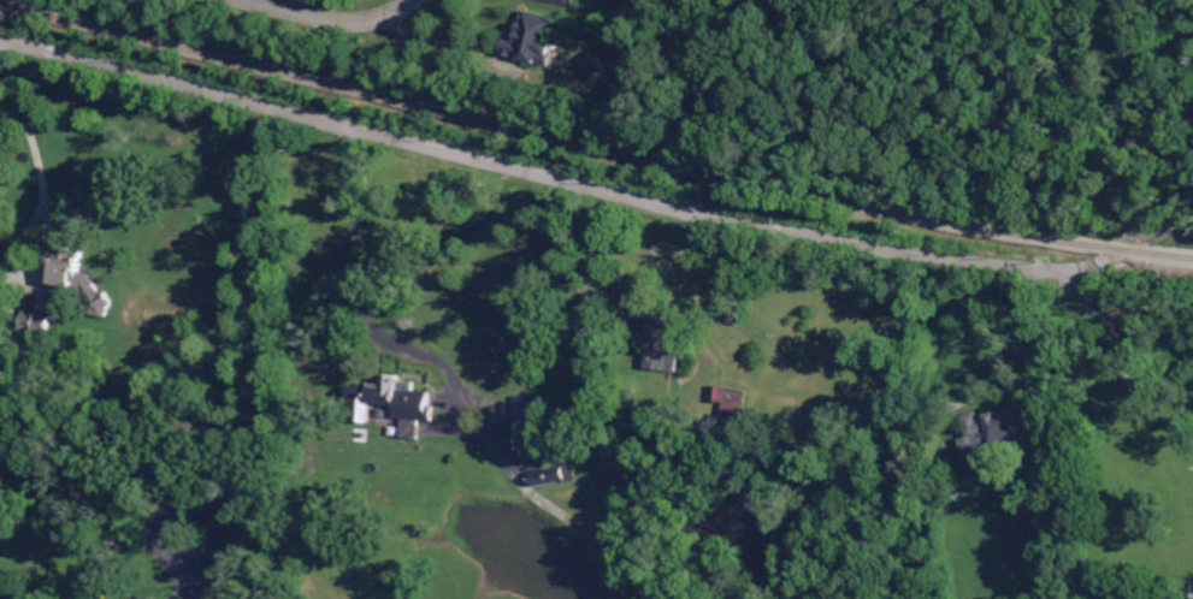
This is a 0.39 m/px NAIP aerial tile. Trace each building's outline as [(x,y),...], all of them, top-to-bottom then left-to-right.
[(560,18),(560,19),(556,30),(555,35),(554,42),(551,52),(557,53),(554,65),(554,66),(527,60),(507,54),(504,54),(509,35),(521,38),(522,35),(520,35),(521,29),(522,24),(526,13),(526,14),(527,11),(560,18)] [(102,291),(105,290),(108,291),(116,302),(114,306),(112,307),(111,316),(96,313),(91,307),(93,304),(93,303),(85,292),(75,290),(71,291),(66,290),(65,287),(55,285),(49,284),(60,239),(73,242),(76,243),(77,243),(89,245),(83,271),(93,273),(102,291)] [(49,337),(22,331),(26,312),(54,318),(49,337)] [(681,372),(650,368),(656,316),(679,319),(677,349),(684,350),(681,372)] [(24,373),(16,370),(18,361),(26,363),(24,373)] [(417,391),(432,392),(431,408),(438,409),(437,422),(427,421),(424,421),(423,435),(423,438),(404,437),(406,419),(401,417),(402,403),(374,401),(372,419),(372,422),(352,421),(352,411),(355,411),(355,398),(350,398),(352,380),(388,384),(388,373),(403,374),(404,374),(404,380),(407,380),(418,381),(417,391)] [(743,426),(722,423),(725,404),(710,402),(713,386),(748,391),(743,426)] [(1002,415),(1021,411),(1026,433),(996,440),(996,438),(994,432),(971,437),(967,414),(981,411),(982,417),(990,416),(990,413),(1000,410),(1002,415)] [(5,464),(0,461),(0,449),(10,456),(5,464)] [(716,484),(709,480),(714,472),(721,475),(716,484)]
